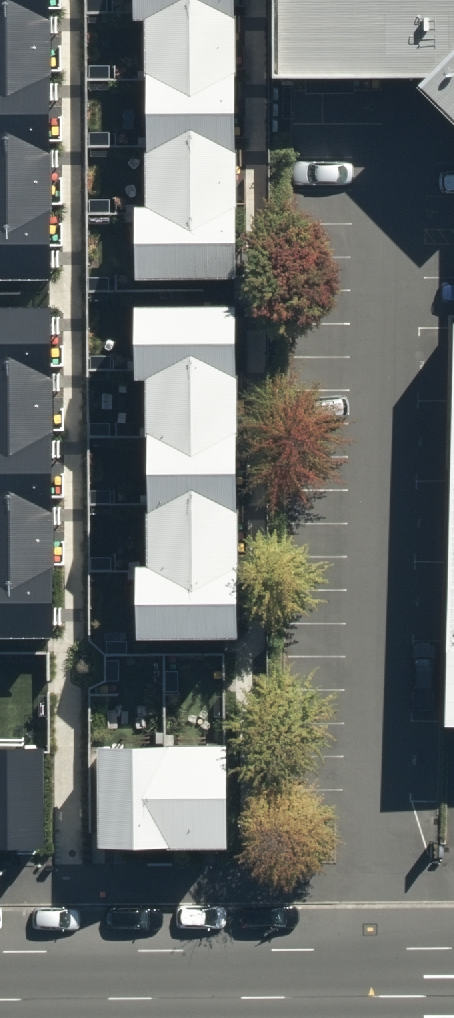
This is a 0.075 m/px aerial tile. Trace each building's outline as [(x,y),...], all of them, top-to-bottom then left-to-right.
[(54,278),(48,0),(0,0),(0,279),(54,278)] [(134,20),(147,20),(148,208),(137,208),(138,281),(237,280),(235,0),(134,0),(134,20)] [(417,80),(453,116),(453,0),(286,0),(286,80),(417,80)] [(0,305),(0,645),(58,645),(56,304),(0,305)] [(236,311),(135,311),(135,383),(149,383),(149,570),(136,570),(136,644),(235,644),(236,311)] [(227,748),(98,748),(98,856),(227,856),(227,748)] [(46,749),(0,749),(0,856),(46,856),(46,749)]
